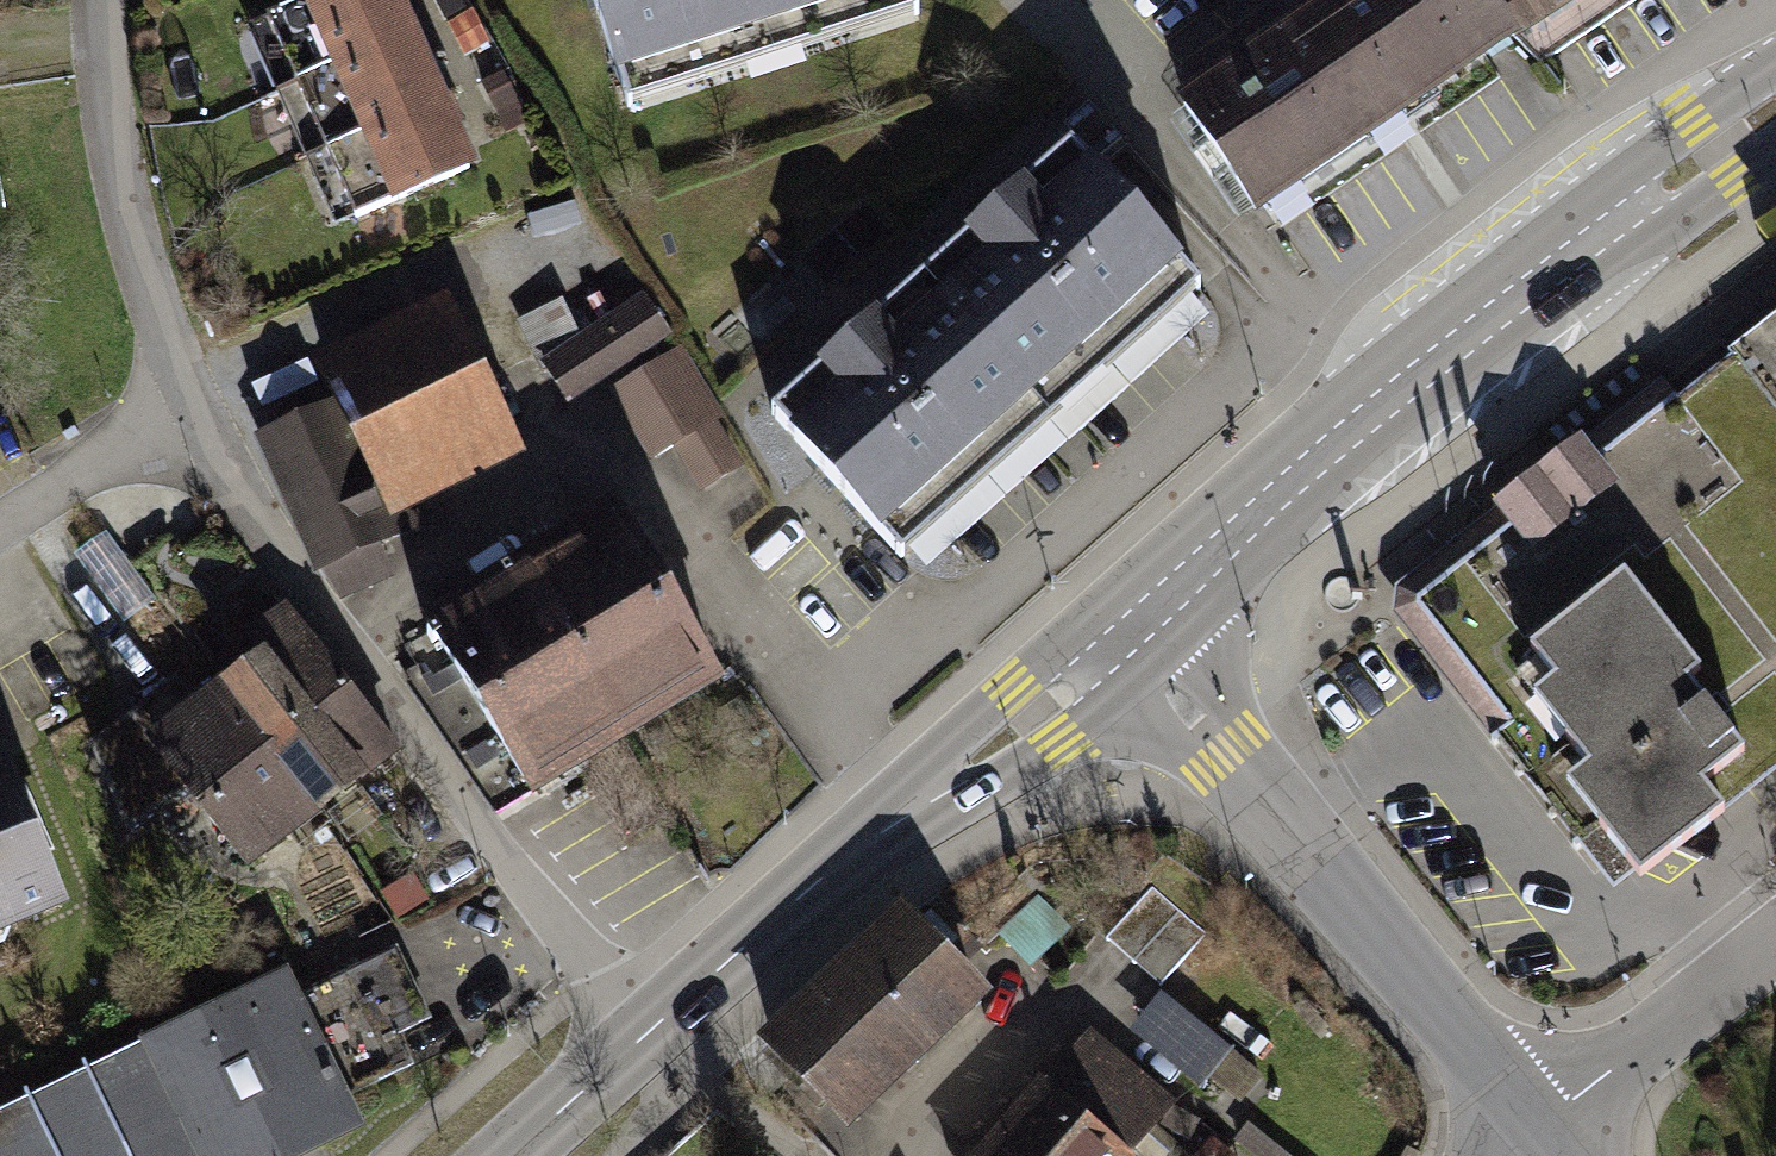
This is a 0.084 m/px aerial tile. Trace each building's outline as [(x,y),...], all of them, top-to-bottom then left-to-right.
[(406,39),(388,0),(312,0),(269,19),(299,87),(406,39)] [(920,0),(596,0),(633,115),(927,21),(920,0)] [(1188,86),(1260,194),(1390,107),(1522,19),(1509,0),(1318,0),(1188,86)] [(1522,19),(1551,0),(1509,0),(1522,19)] [(330,155),(437,106),(406,39),(299,87),(330,155)] [(361,222),(467,174),(437,106),(330,155),(361,222)] [(1051,416),(1201,281),(1071,137),(921,272),(1051,416)] [(900,552),(1051,416),(921,272),(770,407),(879,528),(900,552)] [(519,445),(452,298),(328,355),(347,398),(267,435),(322,556),(417,513),(409,496),(519,445)] [(647,301),(544,371),(574,414),(677,344),(647,301)] [(1417,588),(1514,714),(1491,731),(1611,886),(1638,866),(1722,801),(1747,782),(1775,760),(1775,314),(1704,370),(1677,391),(1600,450),(1592,440),(1586,431),(1581,425),(1538,458),(1494,491),(1501,500),(1506,507),(1512,515),(1485,536),(1438,572),(1417,588)] [(686,357),(613,399),(652,467),(673,454),(701,503),(753,473),(686,357)] [(1592,440),(1600,450),(1677,391),(1663,372),(1586,431),(1592,440)] [(1506,507),(1501,500),(1396,581),(1394,605),(1404,619),(1491,731),(1514,714),(1417,588),(1438,572),(1485,536),(1512,515),(1506,507)] [(618,508),(523,569),(637,747),(732,686),(618,508)] [(523,569),(428,630),(542,808),(637,747),(523,569)] [(369,787),(407,757),(289,607),(251,636),(266,655),(369,787)] [(369,787),(266,655),(223,688),(327,820),(369,787)] [(327,820),(223,688),(194,712),(176,689),(101,750),(131,837),(184,796),(250,880),(327,820)] [(61,903),(3,768),(0,769),(0,929),(61,903)] [(903,905),(765,1035),(845,1120),(983,990),(903,905)] [(134,1039),(192,1155),(281,1155),(365,1117),(350,1087),(408,1059),(395,1032),(428,1016),(395,946),(298,992),(285,966),(134,1039)] [(1208,1073),(1225,1038),(1150,1002),(1133,1037),(1208,1073)] [(980,1155),(1142,1155),(1184,1104),(1086,1025),(980,1155)] [(134,1039),(0,1104),(0,1155),(192,1155),(134,1039)]
